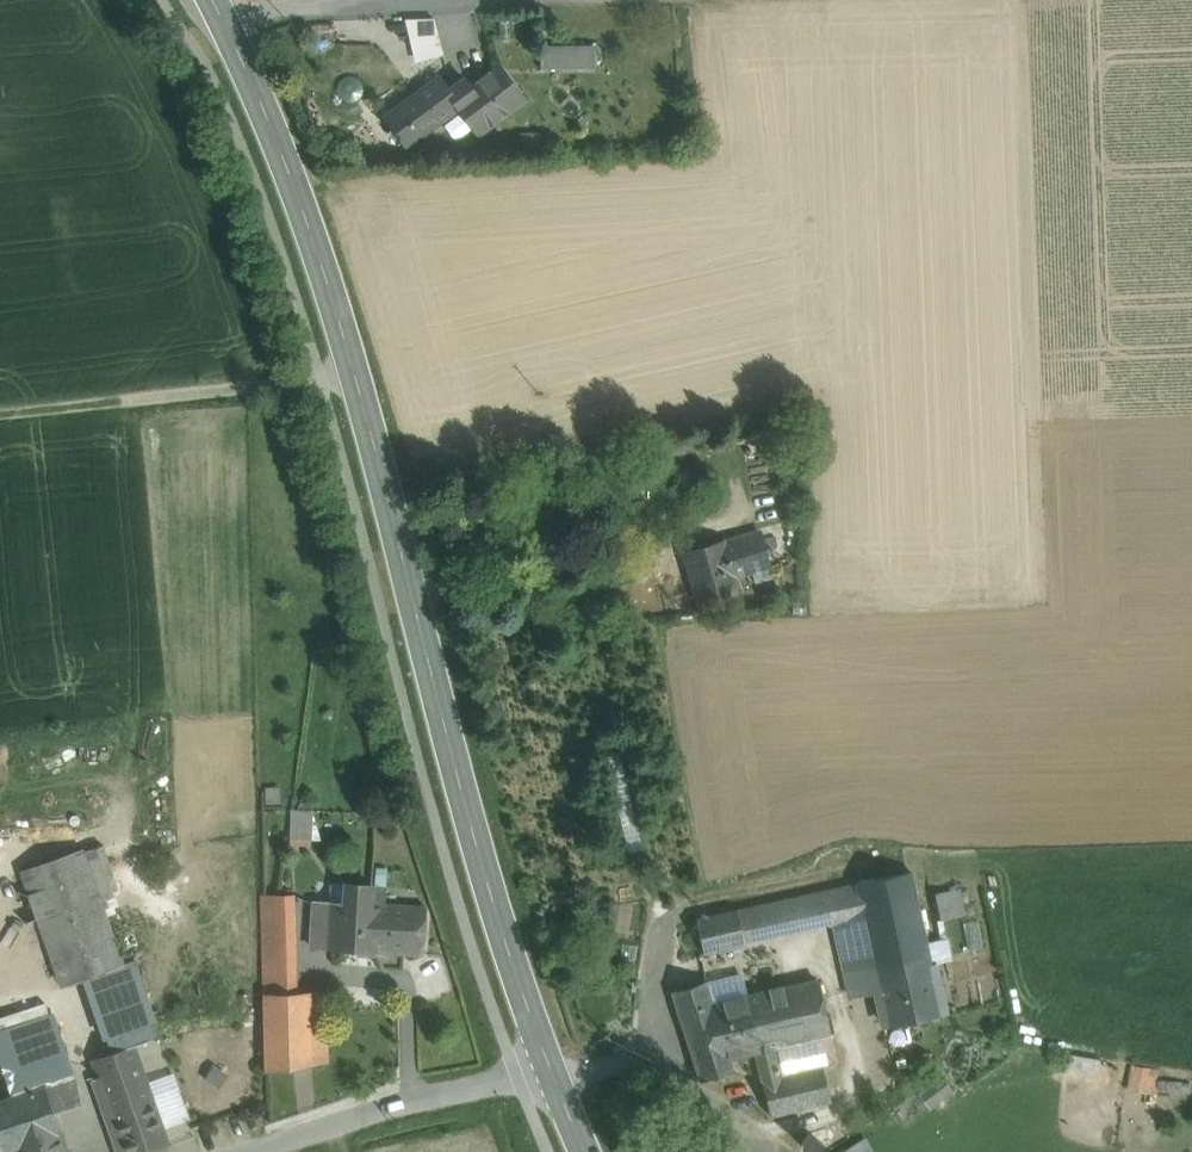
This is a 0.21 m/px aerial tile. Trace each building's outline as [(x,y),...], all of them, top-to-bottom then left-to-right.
[(432,12),(402,19),(412,60),(442,53),(432,12)] [(595,49),(540,50),(541,69),(595,68),(595,49)] [(497,65),(469,87),(463,79),(448,90),(460,106),(459,107),(478,133),(523,99),(497,65)] [(438,77),(385,117),(406,146),(435,124),(435,125),(459,107),(460,106),(448,90),(438,77)] [(759,533),(721,544),(730,577),(768,566),(759,533)] [(721,544),(687,554),(700,600),(734,590),(730,577),(721,544)] [(312,811),(293,809),(290,843),(309,844),(312,811)] [(81,851),(23,872),(62,984),(121,964),(97,896),(117,889),(101,845),(81,851)] [(911,871),(855,884),(881,1001),(886,1023),(942,1010),(911,871)] [(385,904),(371,903),(372,886),(347,884),(332,884),(330,903),(332,903),(329,945),(329,947),(359,949),(359,948),(374,949),(374,950),(422,954),(425,907),(385,904)] [(855,884),(736,910),(744,945),(834,925),(853,1007),(881,1001),(855,884)] [(961,885),(933,890),(938,918),(967,912),(961,885)] [(386,887),(372,886),(371,903),(385,904),(386,887)] [(294,894),(260,895),(263,993),(296,992),(294,894)] [(330,903),(314,902),(311,944),(329,945),(332,903),(330,903)] [(736,910),(696,919),(704,954),(744,945),(736,910)] [(121,966),(92,976),(103,1006),(132,996),(121,966)] [(705,984),(705,985),(711,1004),(745,996),(741,976),(705,984)] [(812,980),(745,996),(760,1051),(774,1048),(830,1035),(818,981),(812,980)] [(745,996),(711,1004),(705,985),(675,994),(701,1078),(731,1068),(728,1058),(755,1052),(760,1051),(745,996)] [(296,992),(263,993),(265,1072),(327,1063),(326,991),(296,992)] [(103,1006),(100,1007),(116,1051),(132,1046),(148,1041),(132,996),(103,1006)] [(881,1001),(853,1007),(858,1029),(886,1023),(881,1001)] [(45,1087),(74,1077),(53,1013),(0,1031),(0,1039),(18,1094),(44,1086),(45,1087)] [(93,1059),(100,1078),(92,1080),(115,1147),(110,1148),(111,1151),(152,1151),(167,1146),(132,1046),(116,1051),(93,1059)] [(760,1051),(755,1052),(762,1081),(781,1076),(774,1048),(760,1051)] [(1131,1064),(1130,1088),(1161,1089),(1161,1065),(1131,1064)] [(781,1076),(762,1081),(771,1116),(831,1101),(822,1066),(781,1076)] [(930,1108),(953,1092),(939,1071),(916,1088),(930,1108)] [(54,1115),(81,1106),(74,1077),(45,1087),(54,1115)] [(0,1101),(0,1151),(4,1151),(16,1148),(60,1133),(54,1115),(45,1087),(44,1086),(18,1094),(0,1101)] [(16,1148),(17,1151),(66,1151),(60,1133),(16,1148)]
